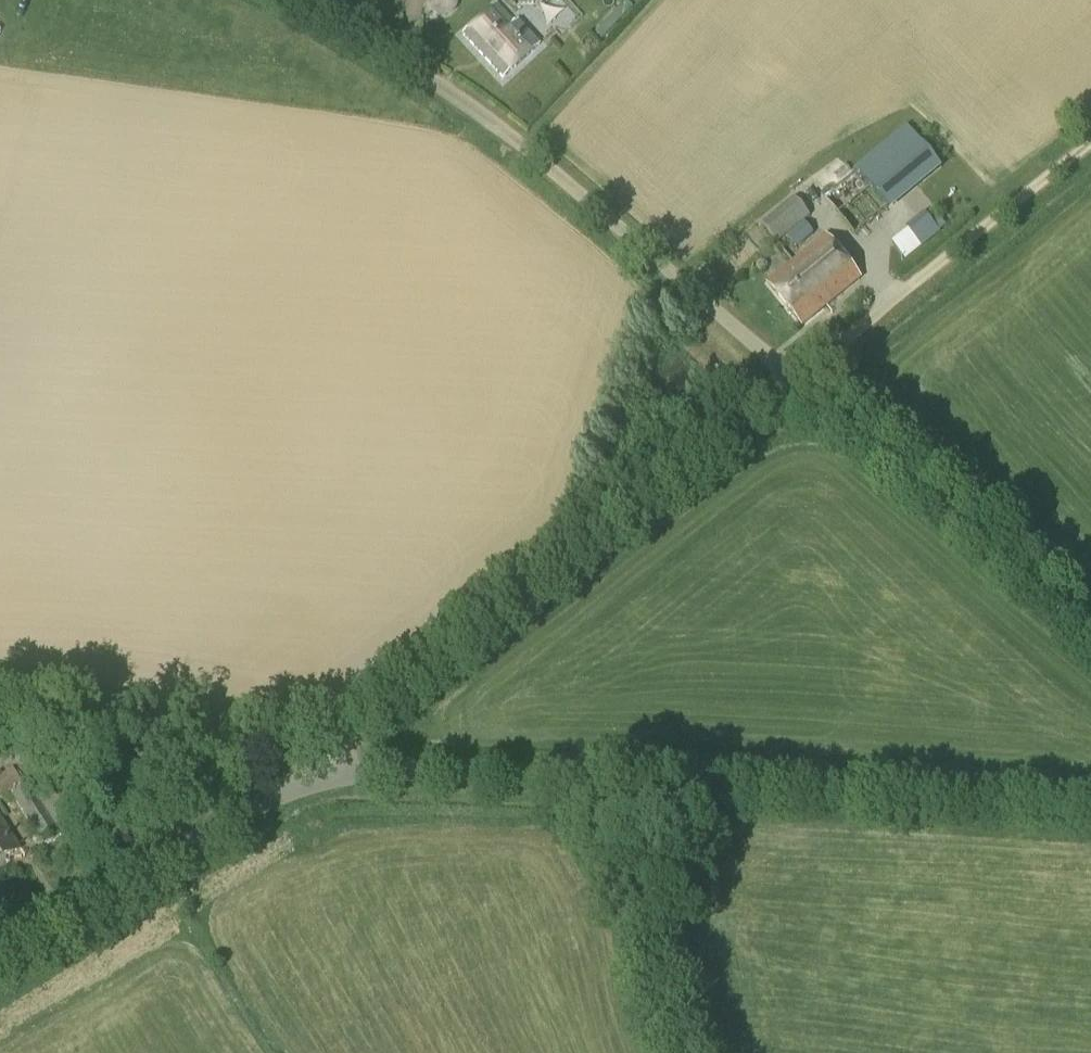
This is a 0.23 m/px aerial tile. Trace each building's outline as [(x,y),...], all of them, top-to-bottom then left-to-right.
[(429,2),(429,5),(430,7),(431,9),(433,11),(435,13),(437,14),(440,15),(442,15),(444,15),(447,15),(450,14),(452,12),(454,10),(455,8),(456,5),(456,2),(456,0),(429,0),(429,2)] [(516,25),(498,5),(464,36),(502,79),(540,46),(519,22),(516,25)] [(891,210),(942,168),(907,125),(854,168),(858,172),(825,200),(855,237),(890,208),(891,210)] [(778,243),(810,217),(794,197),(762,224),(778,243)] [(921,246),(938,233),(925,215),(908,229),(921,246)] [(796,249),(814,234),(805,222),(786,237),(796,249)] [(804,326),(862,278),(827,236),(769,285),(804,326)] [(12,768),(0,776),(0,799),(1,801),(10,795),(38,839),(55,828),(71,817),(65,807),(84,795),(75,781),(56,793),(44,773),(23,786),(12,768)] [(22,850),(0,815),(0,864),(22,850)]
